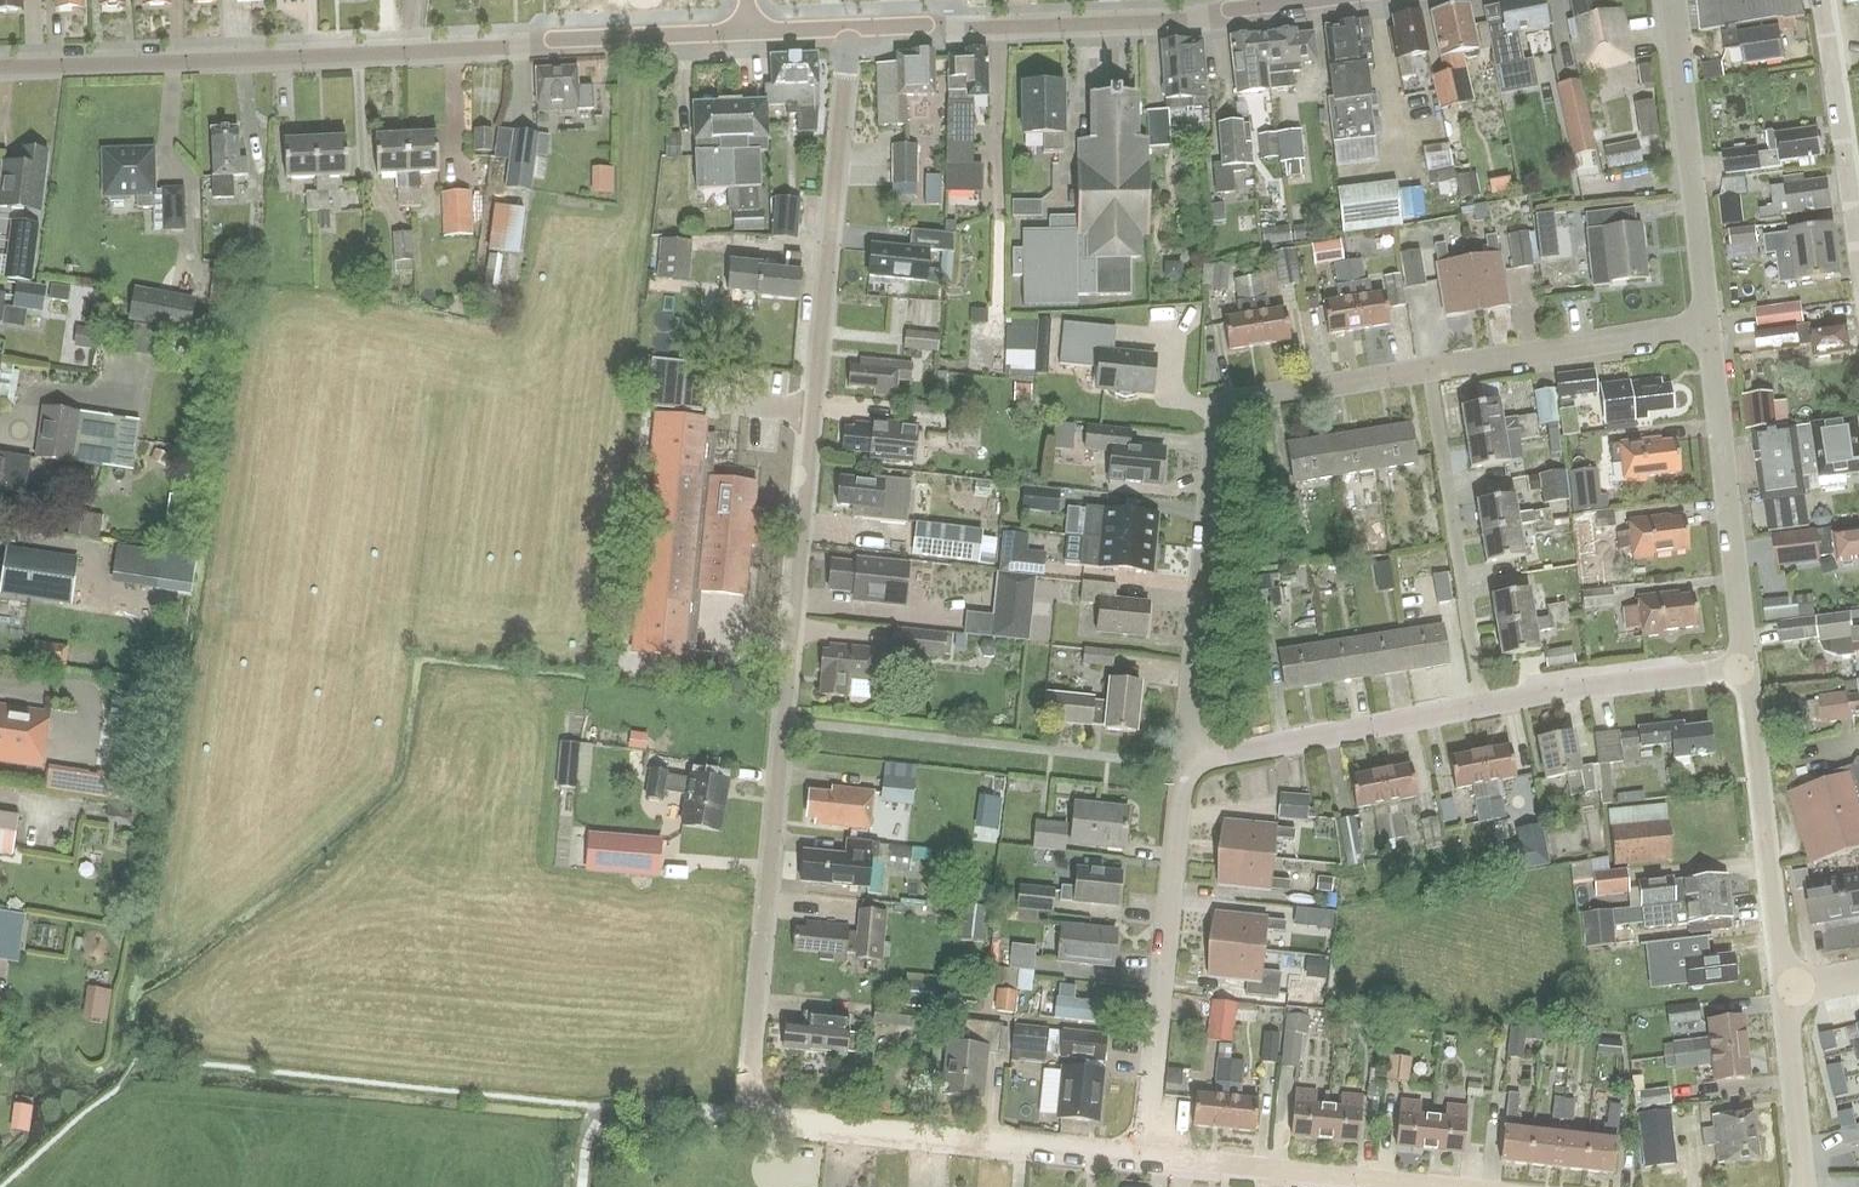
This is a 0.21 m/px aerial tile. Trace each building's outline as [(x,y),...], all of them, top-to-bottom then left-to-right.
[(21,12),(21,0),(0,0),(0,12),(21,12)] [(82,0),(55,0),(55,10),(82,9),(82,0)] [(1522,58),(1518,33),(1553,27),(1549,6),(1544,7),(1543,0),(1499,0),(1500,5),(1484,8),(1495,69),(1498,88),(1532,82),(1528,57),(1522,58)] [(1634,65),(1623,13),(1601,18),(1597,0),(1571,0),(1576,21),(1569,22),(1581,77),(1634,65)] [(1802,0),(1696,0),(1701,33),(1720,30),(1783,19),(1784,19),(1784,21),(1805,18),(1802,0)] [(1431,12),(1443,73),(1434,75),(1440,108),(1469,103),(1460,54),(1478,51),(1469,5),(1431,12)] [(1410,58),(1427,55),(1420,14),(1394,19),(1396,30),(1390,31),(1395,61),(1398,61),(1401,79),(1413,77),(1410,58)] [(1785,60),(1778,20),(1783,19),(1720,30),(1727,29),(1728,34),(1723,35),(1725,52),(1743,49),(1745,66),(1785,60)] [(1373,43),(1372,26),(1367,22),(1341,24),(1341,25),(1328,26),(1334,97),(1330,97),(1336,145),(1357,142),(1375,140),(1372,108),(1379,107),(1378,97),(1371,97),(1368,66),(1375,66),(1373,43)] [(1297,31),(1268,35),(1272,61),(1267,62),(1268,77),(1270,91),(1295,88),(1293,73),(1301,72),(1300,65),(1317,63),(1314,35),(1297,36),(1297,31)] [(1272,61),(1268,35),(1232,39),(1238,94),(1270,91),(1268,77),(1267,62),(1272,61)] [(1194,98),(1208,97),(1204,42),(1164,44),(1167,86),(1164,89),(1165,97),(1167,98),(1168,111),(1194,109),(1194,98)] [(948,74),(948,92),(949,105),(948,105),(946,167),(946,190),(982,191),(983,168),(971,168),(973,105),(973,99),(989,98),(988,52),(966,53),(967,57),(949,57),(949,74),(948,74)] [(906,97),(935,96),(933,53),(912,54),(912,55),(897,56),(898,65),(878,66),(880,127),(907,126),(906,97)] [(765,86),(766,102),(767,102),(767,106),(797,105),(798,110),(820,109),(818,55),(771,56),(773,86),(765,86)] [(1722,63),(1703,66),(1705,83),(1725,80),(1722,63)] [(1654,64),(1640,66),(1642,85),(1657,83),(1654,64)] [(594,110),(593,86),(578,87),(577,69),(536,71),(538,112),(594,110)] [(1575,157),(1596,152),(1580,82),(1559,87),(1575,157)] [(1043,154),(1064,153),(1063,85),(1023,85),(1024,134),(1043,134),(1043,154)] [(1137,141),(1137,133),(1137,95),(1121,95),(1121,94),(1110,94),(1110,95),(1093,95),(1093,141),(1079,141),(1079,164),(1078,164),(1078,195),(1073,195),(1073,207),(1078,207),(1078,216),(1050,216),(1050,231),(1023,231),(1023,250),(1014,250),(1014,275),(1023,275),(1023,306),(1077,306),(1077,298),(1132,297),(1132,261),(1141,260),(1141,238),(1151,238),(1150,166),(1149,166),(1148,141),(1137,141)] [(767,102),(766,102),(742,103),(742,100),(719,101),(719,104),(694,105),(697,190),(733,189),(734,214),(763,213),(762,188),(760,139),(769,138),(767,106),(767,102)] [(1643,100),(1644,136),(1658,136),(1658,100),(1643,100)] [(1168,111),(1149,112),(1150,147),(1170,146),(1168,111)] [(1221,126),(1224,164),(1215,164),(1217,194),(1234,193),(1233,173),(1247,172),(1246,165),(1254,165),(1252,144),(1244,145),(1242,124),(1221,126)] [(238,159),(238,128),(211,129),(212,175),(212,197),(232,196),(232,175),(247,175),(246,159),(238,159)] [(474,150),(488,150),(488,130),(473,131),(474,150)] [(1782,168),(1782,163),(1821,158),(1818,130),(1778,135),(1780,152),(1759,154),(1759,148),(1724,152),(1726,173),(1782,168)] [(533,192),(537,156),(548,157),(550,136),(500,131),(496,157),(510,158),(506,189),(533,192)] [(1281,165),(1289,164),(1290,176),(1299,175),(1298,163),(1304,162),(1300,132),(1278,134),(1281,165)] [(435,134),(405,136),(408,208),(419,208),(418,175),(437,174),(435,134)] [(668,136),(669,162),(681,162),(680,135),(668,136)] [(1260,160),(1278,158),(1276,135),(1257,137),(1260,160)] [(405,136),(376,137),(377,176),(393,176),(393,184),(396,184),(397,209),(408,208),(405,136)] [(346,138),(315,139),(317,178),(317,192),(318,211),(327,211),(326,191),(331,191),(330,178),(347,177),(346,138)] [(317,178),(315,139),(285,141),(286,179),(317,178)] [(1357,142),(1336,145),(1338,164),(1377,159),(1375,140),(1357,142)] [(1642,163),(1638,141),(1605,148),(1609,169),(1642,163)] [(1455,178),(1449,142),(1424,146),(1430,182),(1438,181),(1449,179),(1455,178)] [(918,185),(919,145),(893,145),(893,184),(918,185)] [(48,152),(21,148),(19,164),(3,162),(0,180),(0,206),(22,209),(24,198),(40,201),(48,152)] [(154,194),(153,151),(104,153),(105,197),(137,196),(138,209),(154,209),(154,231),(184,230),(183,191),(163,191),(163,194),(154,194)] [(593,192),(615,193),(615,166),(594,165),(593,192)] [(1458,176),(1461,195),(1479,192),(1476,173),(1458,176)] [(1489,178),(1492,194),(1513,190),(1510,174),(1489,178)] [(941,175),(926,175),(926,189),(941,190),(941,175)] [(1761,211),(1763,222),(1782,219),(1782,216),(1831,210),(1827,181),(1805,184),(1804,178),(1786,180),(1787,187),(1772,189),(1775,209),(1761,211)] [(1452,194),(1449,179),(1438,181),(1441,196),(1452,194)] [(1401,221),(1397,183),(1340,189),(1344,232),(1401,221)] [(1426,215),(1425,186),(1402,186),(1403,216),(1426,215)] [(485,210),(486,191),(473,191),(473,210),(485,210)] [(950,191),(949,202),(982,203),(982,191),(950,191)] [(317,192),(306,192),(307,212),(318,211),(317,192)] [(473,237),(471,192),(443,193),(445,238),(473,237)] [(798,239),(801,199),(776,197),(772,237),(798,239)] [(1726,226),(1741,224),(1738,199),(1723,201),(1726,226)] [(1042,201),(1013,201),(1013,216),(1042,216),(1042,201)] [(1475,220),(1487,219),(1485,203),(1473,205),(1475,220)] [(1212,206),(1213,223),(1226,222),(1225,205),(1212,206)] [(525,210),(494,206),(489,251),(520,255),(525,210)] [(1593,286),(1610,284),(1610,282),(1645,278),(1639,225),(1636,226),(1634,210),(1615,212),(1585,216),(1588,239),(1593,286)] [(319,231),(330,230),(329,211),(327,211),(318,211),(319,231)] [(940,212),(930,213),(930,227),(940,227),(940,212)] [(764,230),(763,213),(734,214),(735,231),(764,230)] [(1554,214),(1536,216),(1538,230),(1556,228),(1554,214)] [(945,232),(955,233),(955,221),(945,220),(945,232)] [(31,282),(39,226),(14,222),(6,278),(18,280),(17,282),(37,285),(38,283),(31,282)] [(1292,241),(1290,226),(1263,229),(1265,244),(1292,241)] [(1768,256),(1778,255),(1782,285),(1799,282),(1799,283),(1804,282),(1804,285),(1814,284),(1814,281),(1840,278),(1833,226),(1765,236),(1768,256)] [(1311,228),(1295,230),(1296,242),(1313,240),(1311,228)] [(1758,243),(1756,228),(1729,231),(1730,247),(1758,243)] [(1534,266),(1529,231),(1509,234),(1514,269),(1534,266)] [(412,272),(410,233),(395,233),(397,273),(412,272)] [(953,256),(955,237),(915,233),(914,249),(874,245),(871,278),(927,284),(930,254),(953,256)] [(690,280),(694,242),(662,239),(658,278),(690,280)] [(1330,261),(1343,259),(1340,239),(1326,242),(1330,261)] [(1500,258),(1497,239),(1487,240),(1490,259),(1470,262),(1477,314),(1508,310),(1501,258),(1500,258)] [(1477,314),(1470,262),(1449,265),(1447,246),(1436,247),(1439,266),(1438,267),(1446,318),(1477,314)] [(1300,285),(1294,248),(1275,251),(1281,288),(1300,285)] [(1401,254),(1405,287),(1425,285),(1420,251),(1401,254)] [(785,271),(761,269),(761,263),(731,260),(728,291),(758,294),(758,297),(800,301),(803,273),(801,273),(803,255),(787,253),(785,271)] [(486,286),(499,287),(503,257),(490,256),(486,286)] [(1166,261),(1166,278),(1181,278),(1181,261),(1166,261)] [(1354,300),(1359,330),(1390,326),(1385,294),(1367,296),(1362,262),(1350,263),(1354,300)] [(1359,330),(1354,300),(1352,286),(1349,263),(1336,265),(1342,301),(1324,304),(1329,335),(1359,331),(1359,330)] [(1225,291),(1229,267),(1214,265),(1210,288),(1225,291)] [(1406,305),(1402,273),(1385,275),(1389,308),(1406,305)] [(1249,279),(1259,346),(1290,342),(1285,309),(1267,312),(1265,297),(1266,297),(1263,277),(1249,279)] [(1259,346),(1249,279),(1235,281),(1240,317),(1224,320),(1229,351),(1259,346)] [(43,313),(47,285),(38,283),(37,285),(17,282),(14,308),(6,306),(3,325),(25,328),(28,311),(43,313)] [(67,302),(69,287),(51,284),(48,298),(67,302)] [(196,302),(134,291),(129,324),(190,335),(196,302)] [(1307,310),(1320,308),(1318,293),(1305,295),(1307,310)] [(1754,308),(1755,315),(1757,329),(1806,323),(1803,302),(1754,308)] [(972,323),(986,323),(986,309),(972,309),(972,323)] [(1156,358),(1114,354),(1116,328),(1064,323),(1060,366),(1100,370),(1097,391),(1115,393),(1115,396),(1126,400),(1136,398),(1137,395),(1153,397),(1156,358)] [(1815,358),(1851,353),(1848,328),(1812,333),(1811,327),(1758,334),(1760,346),(1798,341),(1798,344),(1813,342),(1815,358)] [(77,345),(90,346),(92,331),(79,329),(77,345)] [(937,353),(939,336),(906,332),(904,349),(937,353)] [(1049,373),(1051,332),(1037,332),(1035,372),(1049,373)] [(684,411),(688,362),(652,359),(647,407),(684,411)] [(912,382),(914,366),(862,360),(861,367),(851,366),(849,387),(875,390),(875,395),(897,397),(898,381),(912,382)] [(1598,392),(1595,369),(1556,374),(1560,401),(1575,400),(1574,395),(1598,392)] [(11,381),(0,380),(0,398),(8,399),(11,381)] [(1673,411),(1671,391),(1661,391),(1661,384),(1630,386),(1630,385),(1601,387),(1604,425),(1633,422),(1633,421),(1647,420),(1646,414),(1673,411)] [(1560,426),(1555,388),(1535,391),(1540,424),(1547,423),(1547,428),(1560,426)] [(1743,395),(1747,430),(1777,427),(1773,392),(1743,395)] [(1461,410),(1466,441),(1537,430),(1535,419),(1503,424),(1500,404),(1461,410)] [(142,424),(46,407),(34,457),(136,473),(142,424)] [(977,446),(980,416),(951,413),(948,443),(977,446)] [(640,601),(635,652),(685,657),(685,649),(696,651),(702,591),(745,595),(746,586),(747,573),(748,566),(750,545),(756,545),(757,531),(758,524),(759,510),(753,509),(755,492),(756,484),(712,480),(717,436),(706,435),(707,420),(657,415),(652,467),(659,468),(656,500),(650,499),(643,569),(649,569),(646,601),(640,601)] [(1762,495),(1763,500),(1806,495),(1803,478),(1820,476),(1820,480),(1823,479),(1825,482),(1834,480),(1833,478),(1858,474),(1858,426),(1858,419),(1754,435),(1762,495)] [(916,431),(902,430),(854,425),(853,431),(845,430),(843,450),(870,453),(869,458),(913,463),(916,431)] [(1055,449),(1072,450),(1074,426),(1057,425),(1055,449)] [(1165,485),(1169,449),(1134,445),(1135,430),(1092,425),(1090,448),(1102,450),(1103,442),(1117,443),(1113,479),(1165,485)] [(1411,427),(1370,433),(1375,472),(1416,465),(1411,427)] [(1548,429),(1551,454),(1561,452),(1558,428),(1548,429)] [(1509,466),(1506,446),(1538,442),(1537,430),(1466,441),(1470,471),(1509,466)] [(1375,472),(1370,433),(1329,440),(1334,478),(1375,472)] [(1334,478),(1329,440),(1288,446),(1293,484),(1334,478)] [(1646,479),(1680,476),(1677,444),(1661,445),(1661,442),(1620,447),(1625,487),(1646,484),(1646,479)] [(169,454),(156,449),(154,454),(158,461),(165,464),(169,454)] [(3,506),(5,490),(25,493),(30,458),(5,454),(4,460),(0,460),(0,506),(3,506)] [(1601,496),(1598,469),(1571,472),(1576,510),(1609,506),(1608,495),(1601,496)] [(1567,472),(1528,477),(1530,491),(1542,490),(1544,504),(1571,500),(1567,472)] [(934,499),(934,503),(952,505),(954,482),(936,480),(936,477),(916,475),(915,478),(884,475),(884,480),(870,479),(870,481),(840,478),(837,504),(880,509),(881,495),(881,494),(934,499)] [(1024,509),(1041,511),(1043,488),(1026,487),(1024,509)] [(1285,524),(1300,522),(1295,493),(1281,496),(1285,524)] [(1520,529),(1515,498),(1476,504),(1481,535),(1520,529)] [(1090,506),(1086,536),(1158,544),(1162,514),(1090,506)] [(1828,509),(1818,510),(1814,516),(1814,523),(1820,528),(1829,527),(1834,522),(1833,513),(1828,509)] [(100,538),(103,516),(72,512),(69,534),(100,538)] [(1552,524),(1550,512),(1532,515),(1534,527),(1552,524)] [(1598,551),(1594,515),(1573,518),(1578,554),(1598,551)] [(1655,556),(1689,552),(1685,520),(1671,522),(1670,518),(1629,522),(1633,562),(1655,560),(1655,556)] [(915,556),(977,563),(981,530),(919,523),(915,556)] [(1553,533),(1552,524),(1534,527),(1535,536),(1553,533)] [(1524,560),(1521,538),(1520,529),(1481,535),(1486,566),(1524,560)] [(1858,563),(1858,532),(1835,535),(1834,529),(1774,537),(1778,568),(1838,560),(1839,566),(1858,563)] [(1380,531),(1356,533),(1359,557),(1383,555),(1380,531)] [(1026,555),(1028,537),(1004,535),(1000,573),(1042,577),(1044,557),(1026,555)] [(1155,573),(1158,544),(1086,536),(1083,565),(1155,573)] [(115,586),(158,592),(163,554),(120,547),(115,586)] [(8,550),(4,576),(1,592),(72,602),(78,560),(8,550)] [(904,606),(909,564),(858,559),(857,563),(840,562),(839,567),(832,567),(830,590),(855,593),(854,601),(904,606)] [(1392,576),(1390,561),(1375,564),(1378,578),(1392,576)] [(1313,583),(1324,582),(1323,565),(1312,566),(1313,583)] [(1453,601),(1448,573),(1434,575),(1439,603),(1453,601)] [(1602,587),(1601,573),(1580,575),(1582,590),(1602,587)] [(1000,575),(993,637),(1030,641),(1036,578),(1000,575)] [(1272,590),(1270,576),(1256,578),(1259,592),(1272,590)] [(1148,637),(1152,603),(1118,599),(1119,584),(1085,581),(1083,602),(1103,604),(1100,631),(1148,637)] [(1286,587),(1272,590),(1274,602),(1288,599),(1286,587)] [(1615,605),(1613,589),(1582,593),(1584,609),(1615,605)] [(1565,606),(1546,609),(1533,611),(1530,593),(1492,599),(1496,629),(1567,618),(1565,606)] [(1662,633),(1699,629),(1695,597),(1680,598),(1679,595),(1638,599),(1639,608),(1625,610),(1627,631),(1641,629),(1642,639),(1663,637),(1662,633)] [(1798,596),(1764,600),(1767,621),(1801,617),(1798,596)] [(1825,651),(1839,656),(1858,653),(1858,612),(1851,613),(1818,617),(1780,622),(1782,642),(1820,637),(1821,641),(1825,651)] [(1539,653),(1536,633),(1568,628),(1567,618),(1496,629),(1501,659),(1539,653)] [(1443,627),(1402,633),(1408,672),(1449,666),(1443,627)] [(944,658),(947,634),(894,629),(891,652),(944,658)] [(1408,672),(1402,633),(1362,639),(1367,678),(1408,672)] [(967,636),(957,635),(955,654),(965,655),(967,636)] [(1367,678),(1362,639),(1321,645),(1327,684),(1367,678)] [(994,641),(985,640),(979,648),(983,656),(992,657),(997,650),(994,641)] [(73,646),(38,643),(35,660),(71,665),(73,646)] [(874,683),(877,649),(831,645),(831,651),(824,651),(820,694),(849,697),(850,681),(874,683)] [(1327,684),(1321,645),(1280,651),(1286,690),(1327,684)] [(1576,662),(1574,645),(1546,649),(1549,667),(1576,662)] [(1114,667),(1115,653),(1086,649),(1084,664),(1114,667)] [(1816,660),(1815,667),(1817,673),(1825,673),(1826,666),(1824,660),(1816,660)] [(1137,733),(1143,684),(1111,680),(1109,703),(1097,702),(1097,699),(1048,694),(1045,720),(1106,726),(1106,729),(1137,733)] [(1845,683),(1846,692),(1820,695),(1822,720),(1858,716),(1858,681),(1845,683)] [(50,713),(0,706),(0,761),(42,767),(50,713)] [(1639,730),(1640,733),(1620,735),(1621,749),(1641,747),(1641,749),(1673,746),(1675,761),(1713,757),(1710,727),(1684,729),(1683,726),(1639,730)] [(1621,749),(1620,735),(1620,733),(1595,735),(1598,765),(1623,763),(1621,749)] [(646,737),(632,735),(630,747),(644,749),(646,737)] [(1570,798),(1581,796),(1595,793),(1593,766),(1579,769),(1573,735),(1539,741),(1546,780),(1566,776),(1570,798)] [(576,791),(580,748),(564,747),(560,790),(576,791)] [(1510,748),(1480,754),(1493,820),(1506,818),(1498,782),(1516,778),(1510,748)] [(1480,823),(1493,820),(1480,754),(1450,760),(1456,790),(1473,787),(1480,823)] [(46,789),(86,795),(89,773),(90,771),(50,765),(46,789)] [(1406,837),(1400,801),(1417,798),(1411,767),(1381,773),(1389,816),(1393,839),(1406,837)] [(1858,851),(1858,769),(1796,787),(1818,862),(1858,851)] [(720,831),(729,782),(691,776),(691,779),(668,775),(669,772),(652,770),(648,797),(664,800),(665,791),(688,795),(684,825),(720,831)] [(1393,839),(1389,816),(1381,773),(1350,779),(1356,810),(1375,806),(1381,842),(1393,839)] [(912,804),(914,778),(885,776),(883,801),(912,804)] [(866,830),(870,793),(835,789),(834,796),(812,793),(809,818),(818,819),(817,825),(866,830)] [(1308,816),(1310,796),(1280,794),(1279,806),(1294,807),(1293,815),(1308,816)] [(1125,849),(1129,811),(1075,805),(1071,843),(1125,849)] [(1615,865),(1672,859),(1667,806),(1609,812),(1615,865)] [(18,816),(0,813),(0,853),(12,855),(18,816)] [(1364,865),(1355,816),(1339,819),(1348,868),(1364,865)] [(1442,847),(1439,831),(1436,818),(1422,821),(1427,850),(1442,847)] [(1065,852),(1067,839),(1059,838),(1061,825),(1038,822),(1035,849),(1065,852)] [(1276,827),(1224,822),(1221,853),(1273,859),(1275,838),(1295,840),(1296,830),(1276,828),(1276,827)] [(1504,850),(1509,876),(1549,868),(1541,828),(1516,832),(1519,847),(1504,850)] [(661,841),(591,835),(588,868),(658,874),(661,841)] [(802,880),(869,888),(873,858),(876,858),(878,843),(848,840),(846,857),(805,853),(802,880)] [(133,844),(132,858),(141,859),(142,844),(133,844)] [(1291,881),(1271,879),(1273,859),(1221,853),(1218,885),(1270,890),(1270,889),(1289,891),(1291,881)] [(1118,907),(1122,874),(1077,869),(1075,888),(1062,887),(1060,901),(1118,907)] [(1850,918),(1843,878),(1812,883),(1809,869),(1795,872),(1798,891),(1808,889),(1814,925),(1850,918)] [(1630,893),(1628,871),(1595,874),(1598,896),(1630,893)] [(1318,875),(1317,887),(1329,889),(1330,876),(1318,875)] [(1676,891),(1675,883),(1674,877),(1639,881),(1641,906),(1661,904),(1661,905),(1730,897),(1728,875),(1684,880),(1685,890),(1676,891)] [(1843,878),(1850,918),(1858,916),(1858,875),(1843,878)] [(950,903),(952,879),(931,877),(928,906),(949,909),(950,903)] [(963,885),(961,903),(990,906),(992,887),(963,885)] [(1052,913),(1054,891),(1020,887),(1018,909),(1052,913)] [(1731,929),(1730,919),(1733,919),(1730,897),(1661,905),(1641,907),(1644,929),(1689,924),(1691,934),(1731,929)] [(987,940),(990,908),(961,904),(958,937),(987,940)] [(856,932),(848,931),(849,927),(808,922),(807,929),(798,928),(795,949),(821,952),(821,958),(845,961),(846,952),(855,953),(855,958),(884,961),(885,956),(890,957),(891,942),(885,941),(889,910),(859,907),(856,932)] [(1332,929),(1334,911),(1320,910),(1318,927),(1332,929)] [(0,911),(0,960),(19,963),(28,915),(0,911)] [(1613,911),(1582,914),(1586,947),(1617,944),(1613,911)] [(1267,919),(1215,914),(1212,945),(1264,950),(1266,930),(1285,932),(1286,922),(1267,920),(1267,919)] [(1111,968),(1116,932),(1063,926),(1059,962),(1111,968)] [(1020,970),(1032,971),(1035,947),(1012,944),(995,943),(993,967),(1020,970)] [(1677,943),(1639,948),(1639,945),(1607,949),(1611,988),(1682,981),(1682,979),(1691,978),(1692,987),(1737,982),(1737,977),(1739,974),(1738,966),(1736,964),(1735,955),(1679,961),(1677,943)] [(1262,971),(1264,950),(1212,945),(1209,977),(1248,980),(1246,995),(1279,998),(1281,973),(1262,971)] [(1327,960),(1312,959),(1310,978),(1325,980),(1327,960)] [(1020,970),(993,967),(990,988),(998,989),(1017,991),(1020,970)] [(934,1007),(936,983),(906,980),(904,1004),(934,1007)] [(112,990),(89,987),(84,1017),(107,1021),(112,990)] [(1015,1013),(1017,991),(998,989),(995,1010),(1015,1013)] [(1233,1043),(1237,1004),(1213,1001),(1208,1040),(1233,1043)] [(1701,1021),(1698,1004),(1668,1008),(1671,1026),(1701,1021)] [(914,1028),(916,1011),(875,1009),(874,1024),(914,1028)] [(859,1033),(848,1032),(847,1032),(849,1018),(809,1014),(808,1026),(789,1024),(786,1048),(845,1054),(846,1051),(857,1053),(859,1033)] [(1299,1069),(1302,1034),(1308,1035),(1310,1017),(1288,1015),(1282,1067),(1299,1069)] [(1709,1021),(1711,1039),(1675,1042),(1676,1055),(1748,1047),(1745,1017),(1709,1021)] [(1001,1055),(1002,1050),(1007,1050),(1009,1027),(1004,1027),(1004,1026),(969,1022),(967,1045),(952,1044),(947,1094),(985,1098),(990,1054),(1001,1055)] [(1543,1042),(1545,1027),(1528,1024),(1528,1030),(1526,1040),(1543,1042)] [(1526,1040),(1528,1030),(1512,1028),(1508,1057),(1524,1059),(1526,1040)] [(1046,1053),(1048,1032),(1015,1029),(1013,1050),(1046,1053)] [(1834,1031),(1819,1034),(1823,1050),(1824,1050),(1823,1050),(1837,1047),(1834,1032),(1834,1031)] [(1062,1033),(1048,1032),(1046,1053),(1045,1056),(1060,1057),(1062,1033)] [(1063,1069),(1058,1120),(1098,1123),(1103,1073),(1084,1071),(1085,1059),(1104,1061),(1106,1037),(1062,1033),(1060,1057),(1068,1058),(1067,1069),(1063,1069)] [(1277,1065),(1281,1035),(1267,1034),(1263,1064),(1277,1065)] [(1751,1077),(1748,1047),(1676,1055),(1677,1069),(1714,1066),(1716,1081),(1751,1077)] [(1621,1050),(1601,1048),(1599,1066),(1619,1068),(1621,1050)] [(1336,1067),(1347,1068),(1348,1052),(1337,1052),(1336,1067)] [(1401,1087),(1406,1053),(1392,1052),(1387,1085),(1401,1087)] [(1224,1128),(1232,1061),(1218,1059),(1214,1096),(1197,1094),(1194,1125),(1224,1128)] [(1241,1098),(1245,1062),(1232,1061),(1224,1128),(1255,1131),(1259,1100),(1241,1098)] [(1841,1063),(1827,1067),(1831,1082),(1845,1078),(1841,1063)] [(1598,1081),(1617,1083),(1618,1069),(1599,1067),(1598,1081)] [(1845,1078),(1831,1082),(1834,1096),(1849,1093),(1845,1078)] [(1380,1098),(1381,1082),(1370,1081),(1368,1097),(1380,1098)] [(1578,1100),(1579,1083),(1567,1082),(1566,1099),(1578,1100)] [(1672,1103),(1669,1088),(1639,1092),(1642,1107),(1672,1103)] [(1326,1139),(1329,1107),(1316,1105),(1318,1091),(1299,1089),(1293,1135),(1326,1139)] [(1358,1142),(1363,1095),(1343,1093),(1342,1108),(1329,1107),(1326,1139),(1358,1142)] [(1502,1161),(1530,1164),(1534,1130),(1518,1128),(1522,1094),(1509,1093),(1502,1161)] [(1563,1119),(1566,1099),(1556,1098),(1554,1118),(1563,1119)] [(1430,1150),(1434,1117),(1420,1116),(1422,1101),(1403,1099),(1398,1146),(1430,1150)] [(1576,1121),(1578,1100),(1566,1099),(1563,1119),(1576,1121)] [(29,1131),(32,1106),(14,1103),(11,1129),(29,1131)] [(1615,1173),(1622,1105),(1611,1103),(1608,1138),(1590,1136),(1586,1170),(1615,1173)] [(1462,1153),(1467,1107),(1447,1105),(1446,1119),(1434,1117),(1430,1150),(1462,1153)] [(1671,1109),(1637,1113),(1643,1153),(1677,1149),(1671,1109)] [(1713,1115),(1714,1128),(1702,1129),(1704,1147),(1717,1145),(1719,1163),(1761,1158),(1755,1110),(1713,1115)] [(1852,1110),(1838,1113),(1842,1129),(1857,1125),(1857,1124),(1856,1124),(1852,1110)] [(1558,1167),(1562,1133),(1534,1130),(1530,1164),(1558,1167)] [(1586,1170),(1590,1136),(1562,1133),(1558,1167),(1586,1170)]
